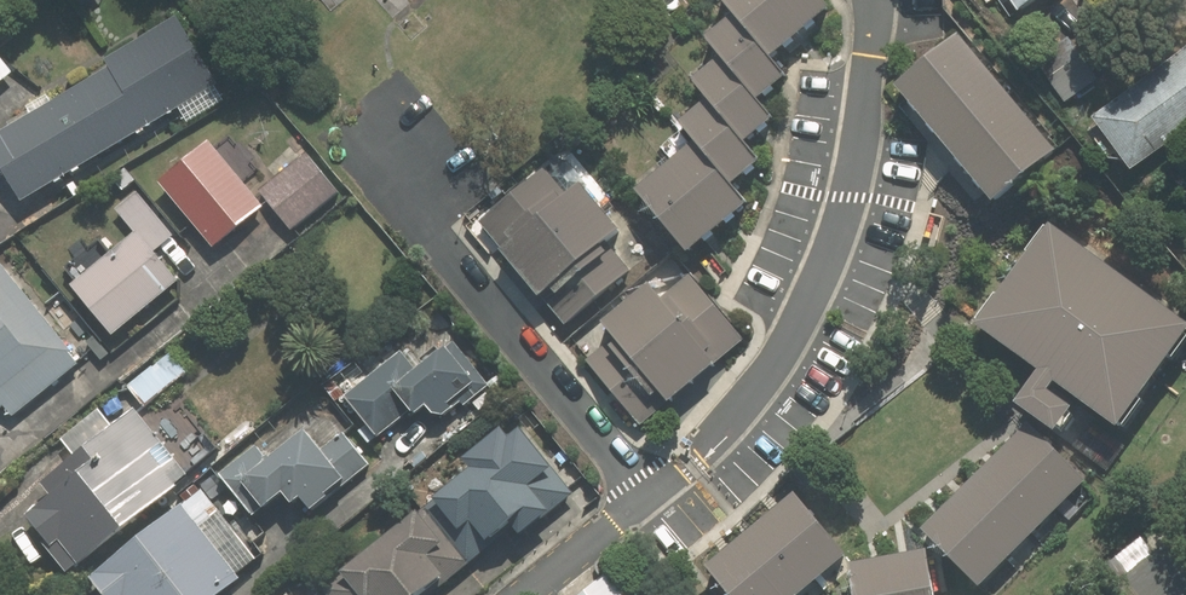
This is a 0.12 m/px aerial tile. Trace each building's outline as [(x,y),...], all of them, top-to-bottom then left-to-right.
[(835,0),(734,0),(743,10),(714,33),(729,52),(700,75),(717,96),(689,118),(705,137),(642,188),(696,254),(758,203),(742,182),(769,160),(752,140),(783,114),(768,96),(797,72),(781,53),(839,6),(835,0)] [(1023,9),(1038,0),(1017,0),(1023,9)] [(114,67),(0,134),(0,154),(27,199),(193,101),(219,86),(224,83),(182,14),(109,57),(114,67)] [(964,33),(904,83),(1002,200),(1062,150),(964,33)] [(1102,76),(1072,36),(1038,61),(1068,100),(1102,76)] [(1097,114),(1138,169),(1185,134),(1185,48),(1097,114)] [(0,51),(0,88),(18,73),(0,51)] [(202,116),(228,101),(219,86),(193,101),(202,116)] [(268,205),(213,139),(163,180),(218,246),(268,205)] [(312,151),(264,189),(296,229),(344,191),(312,151)] [(636,271),(612,241),(627,228),(589,182),(572,196),(548,167),(483,219),(508,251),(511,248),(549,295),(546,298),(568,326),(636,271)] [(159,251),(178,235),(141,191),(121,207),(141,230),(159,251)] [(1086,405),(1062,388),(1069,378),(1133,425),(1185,353),(1185,310),(1063,220),(989,320),(1051,365),(1027,399),(1069,429),(1086,405)] [(120,334),(183,280),(159,251),(141,230),(77,284),(120,334)] [(8,260),(0,266),(0,412),(7,406),(15,415),(83,363),(74,352),(77,349),(8,260)] [(657,282),(611,320),(622,334),(591,360),(644,423),(674,399),(677,401),(724,362),(722,360),(749,338),(692,270),(666,292),(657,282)] [(383,436),(419,408),(423,413),(434,405),(440,413),(449,414),(465,401),(468,405),(494,385),(459,339),(449,346),(451,348),(422,370),(406,350),(350,394),(383,436)] [(184,486),(180,481),(192,472),(140,408),(46,484),(54,494),(32,512),(54,539),(49,543),(75,575),(184,486)] [(988,584),(1094,480),(1038,424),(932,528),(988,584)] [(529,426),(517,435),(510,427),(471,457),(480,468),(327,587),(333,594),(433,594),(520,527),(526,535),(581,492),(529,426)] [(375,465),(347,431),(328,446),(314,427),(273,460),(259,443),(222,472),(259,517),(292,491),(301,503),(310,497),(319,509),(336,496),(333,493),(345,483),(347,487),(375,465)] [(207,488),(95,577),(109,594),(226,594),(247,578),(243,573),(263,558),(207,488)] [(802,492),(715,564),(740,594),(807,594),(855,555),(802,492)] [(1173,536),(1158,549),(1146,534),(1120,556),(1132,571),(1122,579),(1135,594),(1185,594),(1185,552),(1173,536)] [(859,563),(865,594),(945,594),(936,548),(859,563)] [(612,571),(584,594),(633,594),(612,571)]
